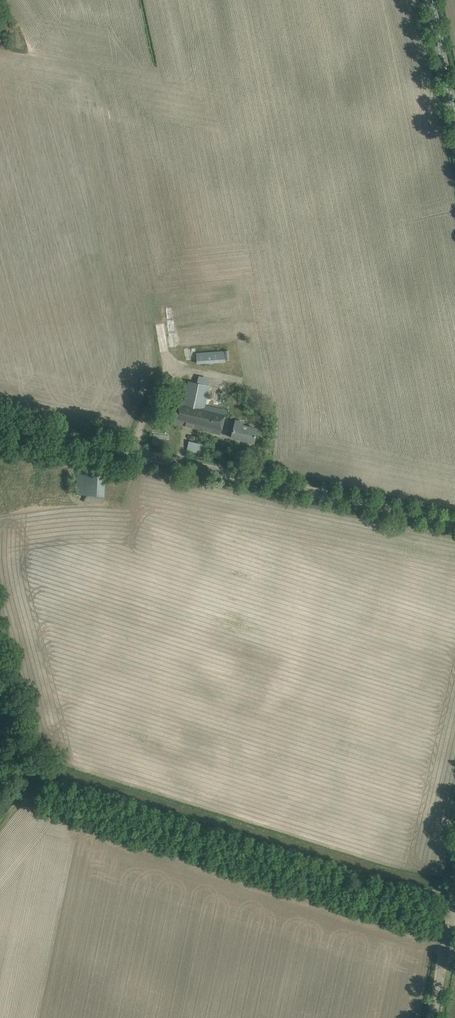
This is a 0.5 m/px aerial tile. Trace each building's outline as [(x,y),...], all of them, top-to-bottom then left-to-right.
[(230,360),(229,350),(197,353),(197,364),(226,362),(226,360),(230,360)] [(178,399),(172,422),(221,434),(227,410),(205,404),(210,385),(189,380),(184,400),(178,399)] [(232,437),(254,443),(258,427),(243,424),(244,420),(237,418),(232,437)] [(154,433),(153,445),(169,447),(170,440),(169,440),(170,436),(166,435),(166,430),(161,430),(160,434),(154,433)] [(189,441),(187,450),(201,453),(203,445),(189,441)] [(78,469),(76,494),(84,495),(84,502),(104,503),(105,486),(105,470),(78,469)]
